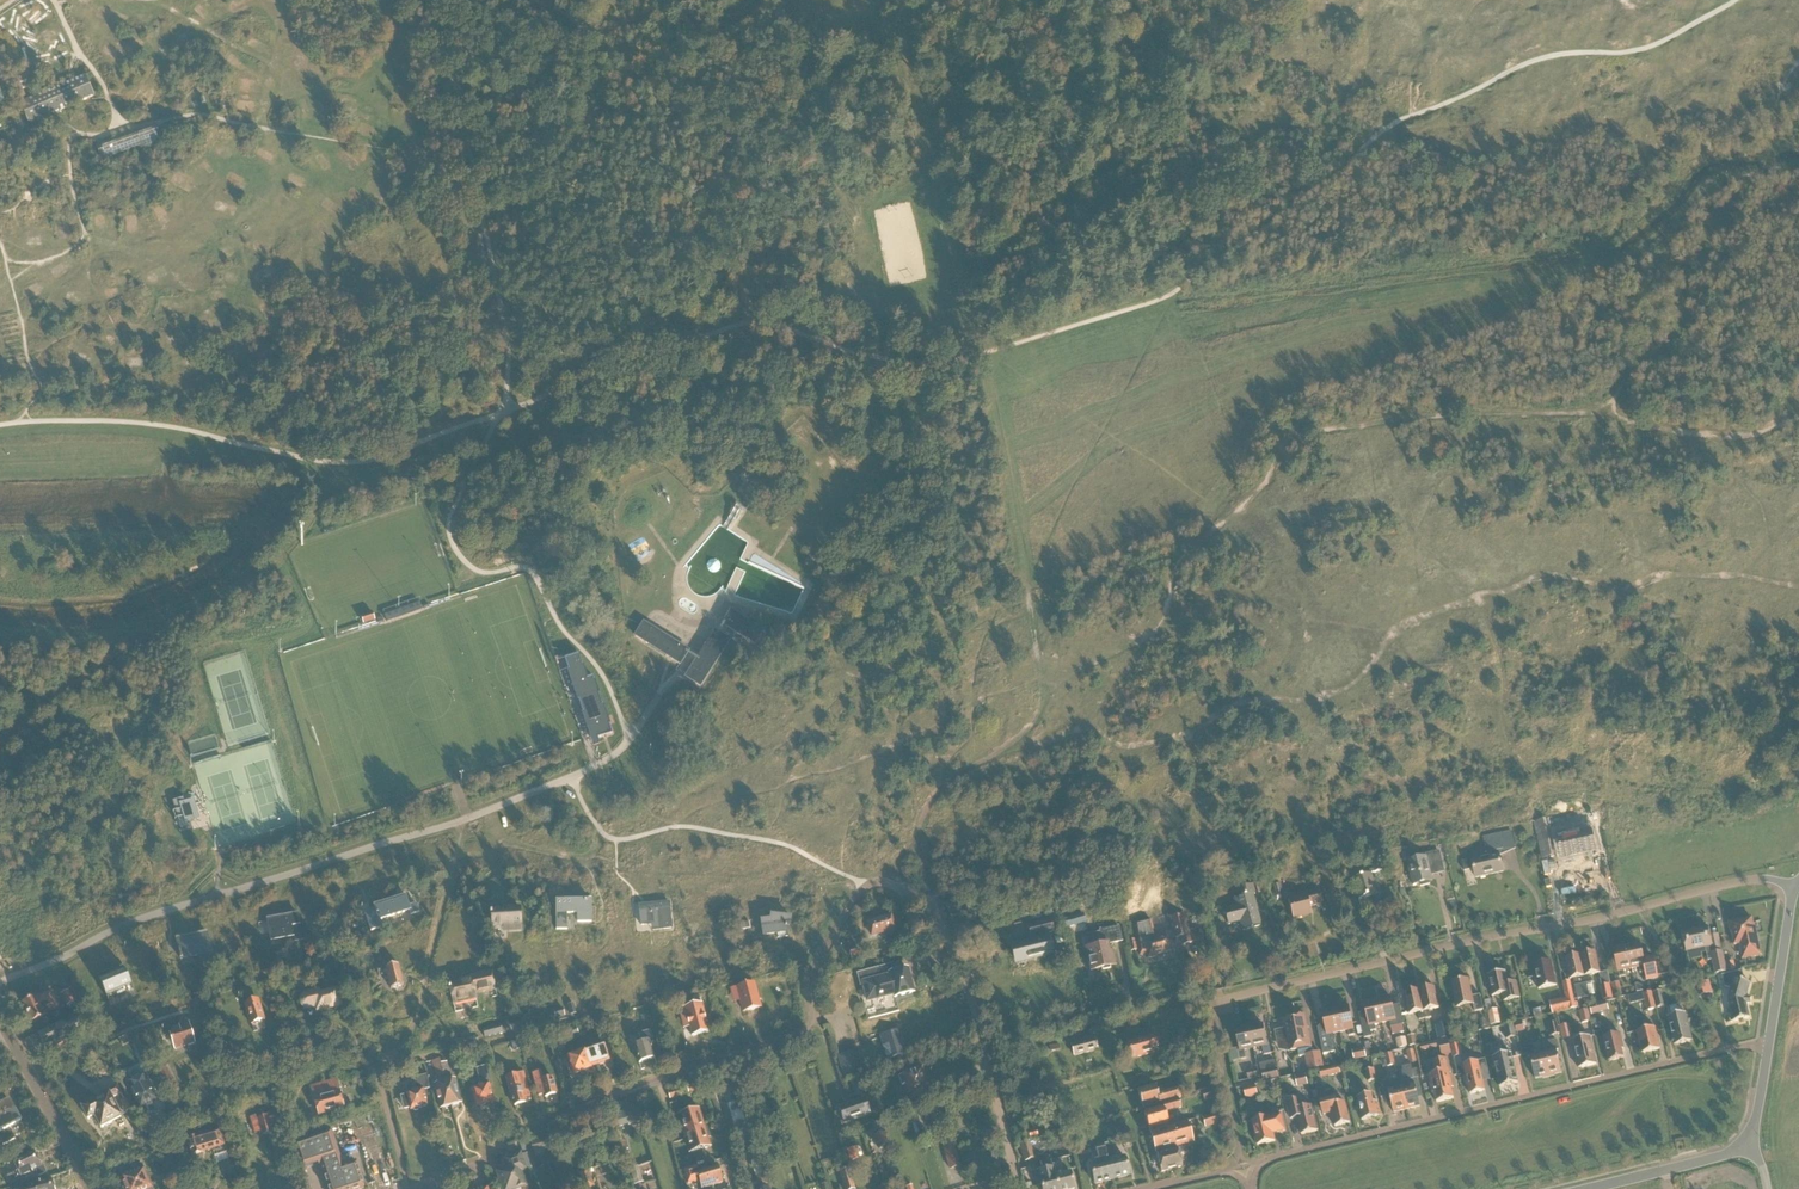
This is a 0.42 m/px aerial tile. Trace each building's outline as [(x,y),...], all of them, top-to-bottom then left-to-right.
[(28,81),(25,73),(14,77),(18,85),(28,81)] [(75,80),(28,100),(37,120),(47,116),(83,101),(89,98),(94,96),(85,76),(78,79),(75,80)] [(97,146),(102,159),(156,140),(151,126),(97,146)] [(385,615),(387,623),(422,611),(419,603),(385,615)] [(731,611),(722,625),(755,645),(763,632),(731,611)] [(373,614),(361,617),(364,624),(375,621),(373,614)] [(688,652),(644,624),(635,637),(680,665),(688,652)] [(686,678),(700,686),(729,641),(715,632),(686,678)] [(587,679),(579,655),(565,660),(592,740),(597,739),(612,734),(593,677),(587,679)] [(174,802),(182,829),(192,826),(191,822),(199,819),(194,800),(185,803),(184,799),(174,802)] [(1569,821),(1579,819),(1577,810),(1567,813),(1569,821)] [(1549,829),(1535,832),(1541,859),(1555,856),(1554,850),(1549,829)] [(1581,830),(1557,836),(1563,859),(1596,851),(1593,837),(1583,839),(1581,830)] [(1474,859),(1472,859),(1463,862),(1465,872),(1474,869),(1476,878),(1503,872),(1498,851),(1515,847),(1512,832),(1485,838),(1490,858),(1474,862),(1474,859)] [(1425,859),(1408,863),(1408,864),(1410,863),(1415,885),(1414,885),(1414,886),(1420,884),(1421,887),(1430,885),(1429,882),(1433,881),(1433,880),(1431,881),(1430,877),(1429,873),(1444,869),(1439,852),(1424,855),(1424,856),(1425,859)] [(1380,859),(1372,862),(1375,873),(1383,871),(1380,859)] [(1378,894),(1372,874),(1353,879),(1359,900),(1378,894)] [(1262,882),(1256,884),(1258,893),(1264,891),(1262,882)] [(1273,885),(1276,897),(1283,895),(1280,883),(1273,885)] [(1225,910),(1229,925),(1240,922),(1243,931),(1260,926),(1252,895),(1255,894),(1253,884),(1237,888),(1240,897),(1234,899),(1236,907),(1225,910)] [(1300,893),(1301,896),(1288,899),(1294,920),(1311,915),(1309,907),(1322,904),(1318,888),(1300,893)] [(366,915),(371,931),(382,928),(380,920),(410,911),(411,915),(419,913),(416,904),(409,907),(405,896),(375,906),(377,912),(366,915)] [(557,930),(567,929),(567,913),(579,913),(579,922),(592,922),(591,901),(572,901),(572,907),(556,907),(557,930)] [(651,908),(640,909),(641,925),(652,924),(663,923),(663,929),(672,929),(669,903),(651,904),(651,908)] [(492,911),(493,926),(507,926),(507,930),(521,929),(520,909),(503,910),(503,908),(501,906),(495,906),(493,908),(493,910),(492,911)] [(1140,923),(1134,924),(1140,956),(1147,954),(1148,959),(1155,957),(1155,955),(1171,951),(1168,940),(1181,937),(1183,945),(1201,941),(1198,928),(1189,930),(1185,915),(1178,917),(1177,914),(1168,916),(1169,921),(1171,920),(1173,932),(1172,932),(1155,936),(1151,920),(1140,923)] [(300,925),(299,915),(268,920),(271,940),(294,936),(295,941),(309,939),(307,924),(300,925)] [(762,922),(764,936),(777,934),(778,939),(788,938),(787,928),(787,927),(790,926),(791,918),(772,916),(771,920),(762,922)] [(895,929),(891,916),(868,923),(872,936),(895,929)] [(1074,916),(1064,919),(1066,927),(1076,925),(1074,916)] [(1031,941),(1011,946),(1015,960),(1028,956),(1028,958),(1053,951),(1048,933),(1055,932),(1051,919),(1027,925),(1030,937),(1031,941)] [(1739,920),(1729,922),(1731,933),(1732,933),(1735,945),(1741,944),(1742,948),(1740,948),(1742,960),(1761,956),(1758,940),(1757,934),(1755,925),(1753,925),(1752,919),(1745,920),(1744,919),(1739,920)] [(1087,949),(1092,971),(1115,966),(1110,944),(1122,942),(1119,926),(1100,930),(1100,933),(1086,936),(1089,948),(1087,949)] [(367,928),(361,930),(364,938),(370,936),(367,928)] [(1683,934),(1687,952),(1706,948),(1709,961),(1713,960),(1716,974),(1726,972),(1722,952),(1714,954),(1709,928),(1692,932),(1691,930),(1685,931),(1685,933),(1683,934)] [(212,954),(208,933),(177,940),(181,959),(199,955),(200,960),(212,958),(211,954),(212,954)] [(1137,950),(1135,939),(1128,940),(1130,952),(1137,950)] [(1657,977),(1656,970),(1653,957),(1643,959),(1640,943),(1627,946),(1632,969),(1639,968),(1640,974),(1646,972),(1648,979),(1657,977)] [(1632,969),(1627,946),(1614,949),(1620,978),(1626,977),(1624,971),(1632,969)] [(860,950),(850,953),(852,960),(862,957),(860,950)] [(1596,953),(1580,956),(1587,984),(1593,983),(1592,978),(1590,978),(1589,976),(1600,974),(1596,953)] [(1587,984),(1580,956),(1566,959),(1570,980),(1574,979),(1578,1000),(1589,997),(1589,996),(1587,986),(1587,984)] [(1736,970),(1734,961),(1726,963),(1728,972),(1736,970)] [(1534,966),(1539,990),(1557,986),(1552,962),(1534,966)] [(913,992),(907,969),(896,972),(894,965),(896,965),(896,964),(857,974),(857,975),(859,974),(862,984),(863,984),(867,998),(879,995),(880,996),(882,995),(882,994),(893,991),(895,997),(913,992)] [(386,968),(391,989),(404,986),(399,965),(386,968)] [(125,969),(100,980),(107,996),(132,985),(125,969)] [(1743,971),(1722,976),(1725,987),(1731,989),(1729,996),(1728,1001),(1729,1005),(1733,1022),(1750,1018),(1746,1004),(1751,1004),(1751,998),(1747,998),(1750,984),(1746,982),(1743,971)] [(471,977),(471,979),(449,983),(454,1004),(476,999),(475,994),(496,989),(493,972),(471,977)] [(1488,976),(1493,997),(1503,994),(1504,1001),(1520,998),(1517,983),(1508,985),(1505,972),(1488,976)] [(1600,974),(1602,986),(1611,984),(1608,972),(1600,974)] [(1469,980),(1451,984),(1456,1004),(1457,1008),(1474,1004),(1475,1012),(1484,1010),(1481,995),(1473,997),(1469,980)] [(1571,983),(1563,984),(1566,998),(1569,1010),(1576,1008),(1571,983)] [(1622,995),(1620,983),(1611,984),(1614,997),(1622,995)] [(1705,983),(1698,985),(1701,996),(1708,994),(1705,983)] [(738,988),(744,1012),(760,1008),(754,984),(738,988)] [(1610,985),(1601,987),(1604,1001),(1613,999),(1610,985)] [(1435,987),(1419,991),(1426,1019),(1432,1018),(1431,1013),(1429,1013),(1428,1011),(1439,1008),(1435,987)] [(310,1007),(316,1006),(317,1009),(341,1003),(337,990),(319,994),(319,991),(306,994),(305,994),(304,995),(303,996),(302,997),(301,998),(301,1000),(301,1001),(301,1002),(301,1004),(302,1005),(303,1006),(304,1007),(306,1007),(307,1008),(308,1008),(310,1007)] [(42,995),(23,1004),(28,1014),(25,1015),(28,1022),(31,1020),(32,1023),(51,1014),(50,1012),(59,1008),(53,995),(51,991),(42,996),(42,995)] [(67,1006),(75,1002),(69,991),(61,995),(67,1006)] [(1409,1015),(1418,1013),(1420,1013),(1420,1015),(1419,1015),(1420,1020),(1426,1019),(1419,991),(1404,994),(1409,1015)] [(1656,1009),(1652,992),(1643,994),(1644,1001),(1647,1012),(1656,1009)] [(1661,992),(1653,994),(1657,1009),(1665,1007),(1661,992)] [(1391,997),(1377,1000),(1383,1023),(1390,1022),(1391,1027),(1405,1024),(1401,1010),(1394,1011),(1391,997)] [(1553,1013),(1569,1010),(1566,998),(1550,1002),(1553,1013)] [(1364,1003),(1367,1017),(1360,1019),(1362,1027),(1364,1034),(1365,1039),(1372,1037),(1371,1032),(1377,1031),(1375,1025),(1383,1023),(1377,1000),(1364,1003)] [(258,1001),(246,1005),(252,1024),(264,1020),(258,1001)] [(1607,1002),(1590,1006),(1592,1015),(1609,1011),(1607,1002)] [(701,1004),(685,1009),(690,1028),(692,1036),(708,1032),(701,1004)] [(1672,1016),(1667,1017),(1674,1046),(1693,1042),(1686,1013),(1683,1014),(1681,1004),(1670,1007),(1672,1016)] [(1349,1006),(1335,1009),(1341,1033),(1348,1031),(1349,1037),(1355,1035),(1349,1006)] [(1318,1028),(1324,1055),(1336,1052),(1333,1034),(1341,1033),(1335,1009),(1322,1012),(1324,1021),(1326,1029),(1319,1030),(1318,1028)] [(1501,1024),(1498,1009),(1488,1012),(1491,1026),(1501,1024)] [(563,1010),(554,1012),(556,1019),(565,1016),(563,1010)] [(1588,1010),(1581,1012),(1584,1023),(1591,1021),(1588,1010)] [(1284,1027),(1275,1029),(1278,1046),(1287,1045),(1288,1047),(1292,1047),(1292,1051),(1299,1050),(1301,1057),(1305,1056),(1308,1056),(1311,1069),(1324,1066),(1321,1052),(1314,1054),(1313,1054),(1308,1026),(1305,1027),(1302,1016),(1282,1020),(1284,1027)] [(38,1035),(41,1041),(37,1043),(40,1048),(43,1046),(46,1051),(73,1038),(71,1036),(85,1029),(80,1018),(66,1025),(65,1022),(38,1035)] [(188,1023),(180,1026),(182,1031),(171,1034),(176,1049),(195,1044),(188,1023)] [(504,1023),(483,1028),(485,1038),(506,1033),(504,1023)] [(1451,1037),(1448,1023),(1435,1025),(1438,1040),(1451,1037)] [(1523,1023),(1516,1025),(1517,1032),(1524,1030),(1523,1023)] [(1514,1024),(1504,1026),(1508,1040),(1517,1038),(1514,1024)] [(1557,1024),(1549,1026),(1552,1037),(1559,1036),(1557,1024)] [(1573,1024),(1564,1025),(1565,1039),(1575,1037),(1573,1024)] [(1263,1025),(1250,1027),(1254,1048),(1263,1047),(1265,1056),(1272,1054),(1270,1045),(1267,1045),(1263,1025)] [(578,1033),(576,1027),(567,1031),(569,1036),(578,1033)] [(1254,1048),(1250,1027),(1236,1030),(1240,1051),(1238,1051),(1240,1061),(1247,1059),(1245,1050),(1254,1048)] [(1636,1032),(1642,1054),(1660,1050),(1655,1028),(1636,1032)] [(1603,1039),(1609,1062),(1624,1058),(1622,1050),(1624,1049),(1621,1035),(1610,1037),(1609,1029),(1602,1031),(1604,1039),(1603,1039)] [(655,1058),(651,1043),(654,1042),(651,1030),(638,1033),(641,1044),(634,1046),(639,1063),(655,1058)] [(899,1031),(881,1037),(888,1060),(906,1054),(899,1031)] [(1073,1037),(1075,1044),(1091,1040),(1090,1033),(1073,1037)] [(1155,1034),(1148,1036),(1148,1037),(1127,1043),(1132,1059),(1153,1053),(1151,1048),(1158,1046),(1156,1036),(1155,1034)] [(1573,1041),(1579,1069),(1597,1065),(1590,1036),(1573,1041)] [(1399,1039),(1401,1049),(1408,1047),(1406,1038),(1399,1039)] [(1095,1039),(1072,1045),(1075,1055),(1097,1050),(1095,1039)] [(1448,1040),(1420,1047),(1422,1051),(1440,1047),(1443,1056),(1451,1054),(1448,1040)] [(1544,1054),(1549,1078),(1555,1076),(1555,1075),(1562,1073),(1557,1051),(1559,1051),(1557,1041),(1549,1043),(1551,1052),(1544,1054)] [(519,1042),(512,1044),(514,1051),(521,1049),(519,1042)] [(1459,1044),(1451,1046),(1453,1053),(1460,1051),(1459,1044)] [(585,1051),(568,1057),(574,1075),(591,1069),(591,1068),(610,1062),(605,1045),(585,1051)] [(1549,1078),(1544,1054),(1536,1056),(1534,1047),(1526,1049),(1528,1059),(1530,1058),(1536,1079),(1543,1078),(1543,1079),(1549,1078)] [(1367,1058),(1365,1048),(1352,1051),(1354,1061),(1367,1058)] [(1414,1050),(1406,1052),(1407,1056),(1410,1056),(1412,1064),(1418,1062),(1414,1050)] [(490,1051),(483,1053),(485,1060),(492,1058),(490,1051)] [(852,1052),(837,1057),(844,1079),(859,1074),(852,1052)] [(1512,1053),(1493,1058),(1500,1088),(1519,1084),(1512,1053)] [(266,1058),(269,1067),(284,1062),(282,1054),(266,1058)] [(1387,1062),(1388,1067),(1395,1065),(1392,1054),(1385,1055),(1386,1058),(1387,1062)] [(1433,1094),(1435,1093),(1437,1103),(1454,1099),(1450,1083),(1452,1082),(1447,1059),(1433,1062),(1436,1074),(1428,1075),(1433,1094)] [(440,1060),(433,1062),(439,1085),(435,1086),(441,1109),(451,1106),(441,1064),(440,1060)] [(1479,1062),(1464,1065),(1466,1074),(1470,1095),(1486,1091),(1482,1077),(1489,1075),(1486,1060),(1479,1062)] [(441,1064),(451,1106),(461,1103),(455,1080),(452,1081),(447,1063),(441,1064)] [(1407,1086),(1402,1087),(1407,1110),(1421,1107),(1419,1098),(1417,1090),(1421,1089),(1417,1070),(1412,1071),(1411,1065),(1402,1068),(1407,1086)] [(1341,1074),(1339,1066),(1327,1069),(1329,1077),(1341,1074)] [(164,1067),(158,1070),(162,1079),(168,1075),(164,1067)] [(482,1087),(473,1090),(477,1106),(479,1106),(481,1107),(484,1106),(485,1104),(493,1101),(489,1086),(492,1085),(487,1067),(477,1070),(482,1087)] [(922,1069),(899,1077),(902,1086),(907,1084),(910,1093),(928,1087),(922,1069)] [(1374,1069),(1367,1071),(1366,1071),(1369,1082),(1377,1081),(1374,1069)] [(1257,1070),(1247,1072),(1248,1079),(1258,1077),(1257,1070)] [(1277,1070),(1265,1073),(1267,1080),(1279,1077),(1277,1070)] [(552,1078),(544,1080),(541,1071),(532,1074),(539,1096),(545,1094),(545,1097),(557,1094),(552,1078)] [(525,1100),(531,1098),(524,1073),(514,1076),(515,1079),(508,1081),(514,1106),(526,1103),(525,1100)] [(1306,1074),(1295,1077),(1297,1085),(1308,1082),(1306,1074)] [(144,1075),(128,1082),(141,1108),(160,1099),(155,1089),(152,1090),(144,1075)] [(427,1106),(423,1091),(430,1089),(427,1075),(413,1079),(417,1092),(407,1094),(407,1096),(402,1097),(405,1109),(410,1108),(411,1110),(413,1110),(415,1111),(418,1110),(419,1108),(427,1106)] [(1178,1088),(1158,1094),(1155,1084),(1137,1089),(1143,1109),(1181,1098),(1178,1088)] [(1394,1084),(1383,1087),(1385,1097),(1390,1096),(1394,1113),(1407,1110),(1402,1087),(1395,1089),(1394,1084)] [(101,1098),(82,1108),(88,1120),(95,1116),(101,1128),(122,1118),(111,1098),(121,1093),(117,1085),(99,1095),(101,1098)] [(338,1085),(325,1089),(331,1111),(344,1108),(338,1085)] [(1244,1088),(1246,1098),(1258,1095),(1256,1086),(1244,1088)] [(331,1111),(325,1089),(313,1093),(318,1115),(331,1111)] [(1216,1098),(1213,1090),(1202,1093),(1204,1101),(1216,1098)] [(1044,1100),(1042,1091),(1030,1095),(1032,1103),(1044,1100)] [(1372,1094),(1357,1098),(1363,1121),(1382,1116),(1378,1101),(1374,1102),(1372,1094)] [(130,1097),(121,1101),(126,1111),(135,1107),(130,1097)] [(1324,1115),(1332,1113),(1335,1127),(1350,1123),(1345,1103),(1337,1104),(1336,1097),(1320,1101),(1324,1115)] [(739,1099),(727,1103),(736,1132),(748,1129),(739,1099)] [(865,1100),(839,1108),(844,1123),(870,1114),(865,1100)] [(1161,1107),(1144,1112),(1149,1131),(1169,1125),(1177,1123),(1176,1121),(1175,1116),(1170,1117),(1167,1118),(1165,1113),(1166,1113),(1177,1109),(1181,1108),(1179,1100),(1175,1101),(1162,1105),(1160,1105),(1161,1107)] [(1291,1120),(1298,1118),(1302,1135),(1318,1131),(1312,1107),(1304,1109),(1302,1100),(1287,1103),(1291,1120)] [(15,1111),(10,1101),(0,1107),(0,1120),(15,1111)] [(694,1131),(705,1128),(699,1109),(688,1112),(694,1131)] [(927,1135),(919,1110),(912,1112),(920,1137),(927,1135)] [(3,1146),(15,1139),(10,1129),(21,1122),(15,1111),(0,1120),(0,1140),(3,1146)] [(256,1116),(250,1118),(255,1134),(261,1132),(262,1135),(274,1131),(272,1127),(274,1126),(279,1125),(275,1111),(267,1113),(268,1116),(257,1119),(256,1116)] [(625,1114),(625,1111),(613,1114),(616,1127),(640,1121),(637,1111),(625,1114)] [(677,1116),(683,1135),(694,1131),(688,1112),(677,1116)] [(1221,1123),(1219,1114),(1202,1118),(1205,1127),(1221,1123)] [(1252,1121),(1258,1146),(1275,1141),(1274,1134),(1286,1131),(1282,1115),(1270,1118),(1270,1117),(1252,1121)] [(1187,1121),(1168,1127),(1169,1130),(1172,1138),(1190,1132),(1187,1121)] [(881,1122),(871,1125),(879,1149),(889,1146),(881,1122)] [(290,1138),(301,1171),(320,1165),(328,1188),(363,1188),(365,1188),(357,1163),(343,1167),(340,1158),(329,1125),(290,1138)] [(1168,1127),(1150,1132),(1151,1135),(1153,1143),(1172,1138),(1169,1130),(1168,1127)] [(705,1128),(694,1131),(700,1150),(711,1147),(705,1128)] [(227,1153),(221,1130),(187,1139),(192,1155),(213,1149),(215,1156),(227,1153)] [(683,1135),(685,1141),(689,1154),(700,1150),(694,1131),(683,1135)] [(1190,1132),(1172,1138),(1174,1145),(1193,1140),(1190,1132)] [(533,1140),(537,1152),(549,1148),(545,1136),(533,1140)] [(1172,1138),(1153,1143),(1156,1154),(1175,1148),(1174,1145),(1172,1138)] [(1020,1145),(1025,1161),(1035,1158),(1029,1142),(1020,1145)] [(1112,1143),(1104,1145),(1112,1180),(1130,1176),(1125,1157),(1121,1158),(1120,1155),(1115,1156),(1112,1143)] [(1095,1185),(1112,1180),(1104,1145),(1095,1147),(1099,1164),(1090,1166),(1095,1185)] [(953,1146),(944,1148),(950,1168),(959,1166),(953,1146)] [(999,1158),(996,1146),(988,1148),(991,1160),(999,1158)] [(1154,1165),(1159,1163),(1161,1173),(1182,1167),(1179,1155),(1188,1152),(1187,1147),(1156,1155),(1157,1156),(1152,1158),(1154,1165)] [(857,1148),(847,1151),(851,1162),(861,1159),(857,1148)] [(18,1172),(8,1177),(11,1184),(16,1182),(22,1179),(34,1173),(33,1172),(36,1170),(39,1177),(46,1173),(42,1165),(41,1166),(33,1151),(13,1162),(18,1172)] [(845,1152),(835,1155),(838,1166),(848,1163),(845,1152)] [(521,1156),(521,1154),(504,1159),(508,1168),(497,1172),(503,1188),(521,1188),(520,1188),(527,1186),(521,1172),(526,1170),(521,1156)] [(118,1169),(122,1178),(125,1187),(123,1188),(124,1188),(152,1188),(144,1169),(142,1163),(131,1167),(130,1165),(118,1169)] [(1052,1166),(1058,1188),(1074,1188),(1070,1172),(1060,1175),(1057,1164),(1052,1166)] [(848,1165),(842,1167),(844,1171),(838,1173),(843,1188),(855,1188),(848,1165)] [(639,1166),(631,1169),(635,1185),(644,1182),(639,1166)] [(683,1171),(687,1184),(699,1181),(702,1188),(722,1183),(717,1166),(697,1172),(696,1167),(683,1171)] [(1052,1166),(1041,1168),(1037,1169),(1042,1188),(1058,1188),(1052,1166)] [(580,1174),(582,1181),(583,1183),(581,1184),(583,1188),(589,1188),(595,1187),(593,1180),(592,1178),(590,1171),(580,1174)] [(765,1174),(756,1177),(759,1188),(768,1186),(765,1174)] [(54,1188),(55,1186),(54,1182),(52,1181),(52,1180),(30,1186),(21,1188),(55,1188),(54,1188)]
